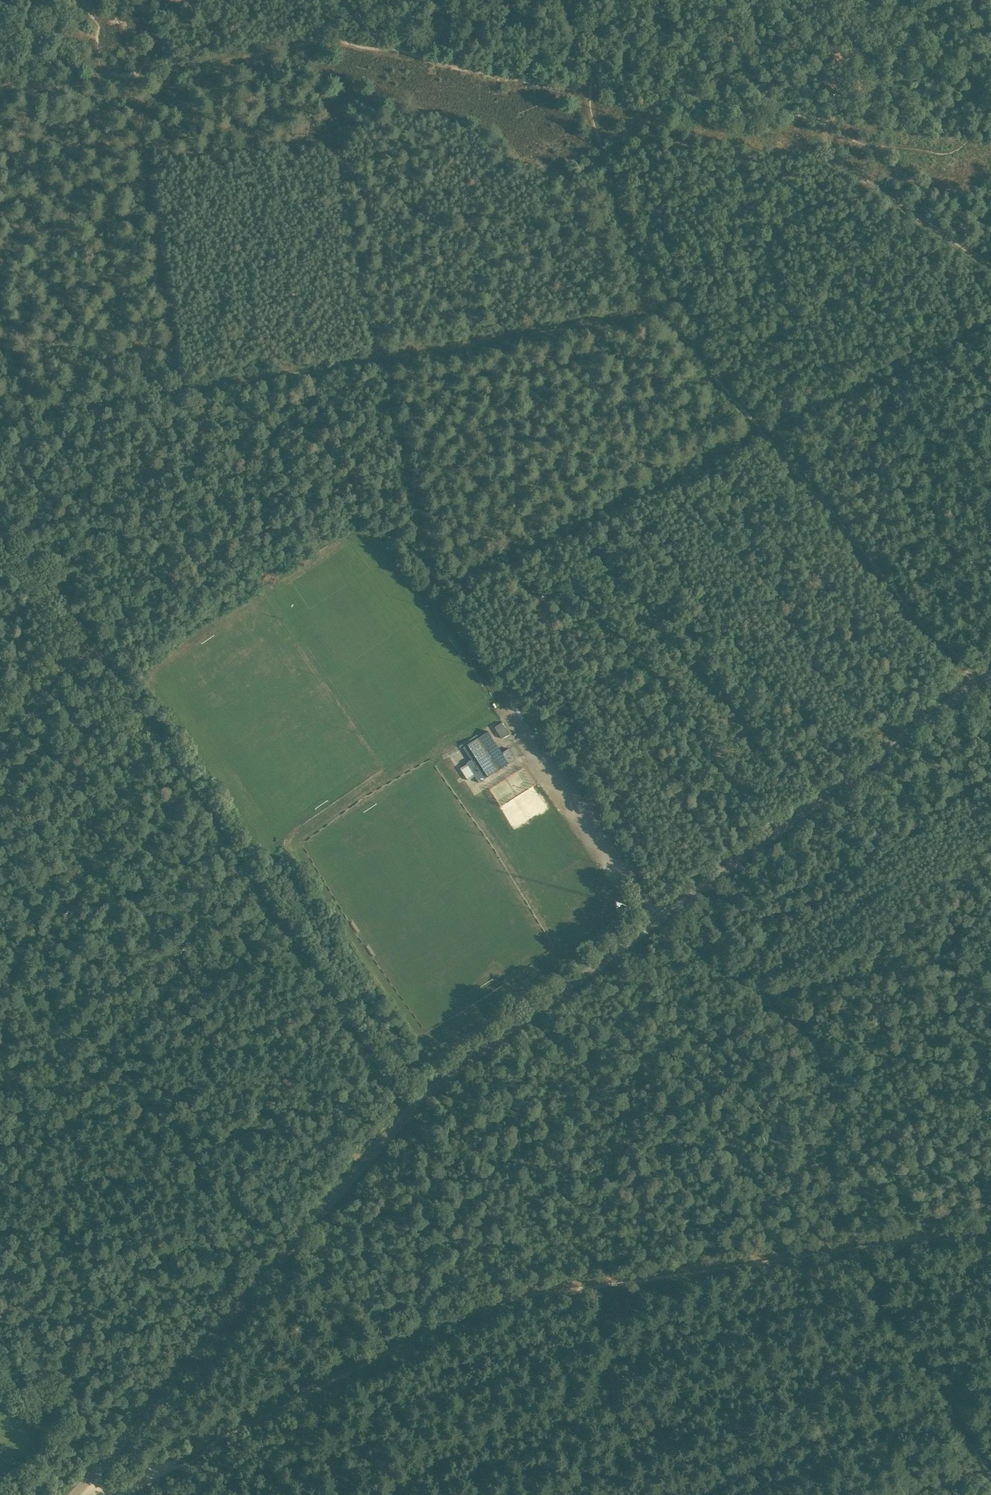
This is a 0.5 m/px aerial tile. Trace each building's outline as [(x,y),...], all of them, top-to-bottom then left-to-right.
[(501,738),(509,733),(502,722),(494,727),(501,738)] [(484,779),(501,768),(516,759),(509,748),(502,752),(488,731),(489,731),(488,731),(480,736),(463,747),(471,760),(467,763),(478,781),(483,778),(484,779)] [(615,909),(619,914),(627,908),(624,903),(615,909)]
